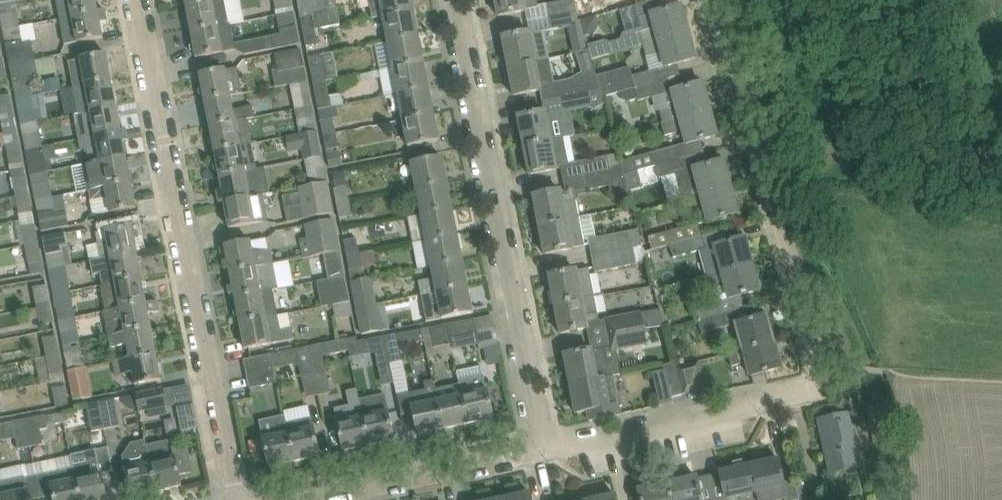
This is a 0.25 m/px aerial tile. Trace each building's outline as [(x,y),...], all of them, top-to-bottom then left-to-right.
[(98,11),(96,0),(56,0),(59,19),(98,11)] [(186,6),(191,32),(228,24),(224,0),(218,0),(186,6)] [(277,16),(293,13),(291,0),(274,0),(277,16)] [(327,12),(324,0),(297,0),(303,32),(316,29),(316,28),(340,23),(337,10),(327,12)] [(414,10),(412,0),(380,0),(383,16),(414,10)] [(518,12),(526,10),(526,9),(538,7),(537,0),(495,0),(498,16),(518,12)] [(549,19),(578,14),(575,0),(565,0),(546,4),(549,19)] [(614,10),(636,4),(635,0),(611,0),(614,10)] [(643,44),(689,32),(681,5),(662,11),(651,14),(640,17),(643,30),(640,31),(639,28),(623,33),(620,40),(610,43),(604,40),(587,45),(588,47),(592,59),(595,58),(643,44)] [(64,45),(77,42),(84,41),(103,37),(101,23),(108,21),(105,10),(98,11),(59,19),(64,45)] [(388,42),(419,36),(414,10),(383,16),(388,42)] [(20,27),(17,11),(0,15),(0,17),(3,30),(20,27)] [(271,36),(273,49),(299,44),(293,13),(277,16),(280,34),(271,36)] [(585,48),(582,33),(578,14),(549,19),(551,29),(569,26),(574,50),(585,48)] [(196,58),(216,54),(235,50),(230,24),(228,24),(191,32),(196,58)] [(3,30),(9,65),(35,59),(31,41),(23,42),(20,27),(3,30)] [(306,46),(319,44),(316,29),(303,32),(306,46)] [(502,37),(508,66),(548,58),(543,30),(530,33),(530,31),(502,37)] [(666,67),(677,63),(696,58),(689,32),(643,44),(646,56),(662,52),(666,67)] [(393,68),(424,62),(419,36),(388,42),(393,68)] [(290,84),(307,81),(301,48),(274,54),(278,71),(287,70),(290,84)] [(68,61),(73,87),(112,80),(107,54),(68,61)] [(322,55),(308,57),(313,84),(326,81),(322,55)] [(554,87),(551,74),(548,58),(508,66),(514,95),(541,90),(541,89),(554,87)] [(30,79),(39,77),(35,59),(9,65),(16,99),(33,95),(32,89),(30,79)] [(398,94),(429,88),(424,62),(393,68),(398,91),(398,94)] [(650,70),(632,75),(630,66),(604,73),(597,75),(603,96),(609,94),(618,92),(619,94),(659,83),(655,69),(650,70)] [(242,93),(237,67),(199,74),(204,101),(231,95),(242,93)] [(565,96),(593,90),(598,89),(595,75),(562,82),(565,96)] [(59,78),(41,81),(43,93),(61,89),(59,78)] [(79,112),(117,105),(112,80),(73,87),(79,112)] [(293,101),(311,98),(307,81),(290,84),(293,101)] [(326,81),(313,84),(318,109),(331,107),(331,105),(326,81)] [(638,100),(662,94),(659,83),(619,94),(620,98),(627,102),(637,99),(638,100)] [(660,110),(663,121),(710,109),(703,83),(672,91),(676,105),(660,110)] [(403,120),(434,114),(429,88),(398,94),(401,106),(403,120)] [(596,104),(595,100),(593,90),(565,96),(550,98),(550,99),(552,111),(549,111),(546,112),(545,111),(537,113),(518,116),(523,146),(564,138),(561,122),(560,120),(567,119),(565,110),(595,104),(596,104)] [(14,120),(9,93),(0,95),(0,118),(1,122),(14,120)] [(16,99),(21,125),(38,121),(33,95),(16,99)] [(231,95),(204,101),(209,126),(247,119),(255,117),(253,105),(234,109),(231,95)] [(84,138),(122,131),(117,105),(79,112),(73,113),(76,125),(82,124),(84,138)] [(664,135),(683,130),(687,144),(717,135),(710,109),(663,121),(661,122),(664,135)] [(409,146),(419,144),(439,140),(434,114),(403,120),(409,146)] [(300,136),(318,132),(315,117),(297,121),(300,136)] [(320,120),(323,135),(336,133),(333,117),(320,120)] [(209,126),(214,151),(252,144),(247,119),(209,126)] [(1,122),(6,147),(19,144),(14,120),(1,122)] [(21,125),(26,150),(43,146),(38,121),(21,125)] [(86,148),(89,162),(126,156),(124,143),(129,142),(126,130),(122,131),(78,139),(80,150),(86,148)] [(318,132),(300,136),(302,149),(304,159),(323,156),(318,132)] [(336,133),(323,135),(326,149),(333,148),(338,147),(336,133)] [(529,175),(548,171),(556,170),(556,169),(569,166),(564,138),(523,146),(529,175)] [(9,166),(22,163),(19,144),(6,147),(9,165),(9,166)] [(252,144),(214,151),(219,177),(257,169),(252,144)] [(624,174),(642,169),(680,158),(677,145),(619,161),(621,166),(624,174)] [(31,176),(48,172),(43,146),(26,150),(31,176)] [(583,175),(621,166),(619,161),(616,146),(606,148),(608,155),(580,161),(583,175)] [(334,152),(327,153),(330,168),(343,165),(340,151),(334,152)] [(83,164),(89,190),(131,181),(126,156),(89,162),(83,164)] [(417,189),(447,183),(442,156),(412,162),(417,189)] [(309,186),(328,182),(323,157),(305,161),(309,185),(309,186)] [(694,168),(684,171),(680,158),(642,169),(646,182),(659,178),(662,177),(675,173),(683,201),(732,188),(724,160),(708,165),(705,165),(694,168)] [(533,196),(539,225),(579,217),(575,195),(587,192),(586,190),(610,185),(611,194),(622,192),(623,197),(629,196),(624,174),(621,166),(583,175),(585,187),(574,190),(574,189),(561,191),(561,190),(533,196)] [(344,170),(332,173),(335,188),(347,185),(344,170)] [(222,190),(217,191),(220,203),(224,202),(262,195),(270,193),(268,185),(250,189),(246,171),(219,177),(222,190)] [(35,201),(53,197),(48,172),(31,176),(35,201)] [(15,196),(28,194),(24,175),(11,177),(15,196)] [(131,181),(89,190),(90,198),(107,195),(110,213),(117,211),(136,207),(131,181)] [(304,219),(334,213),(328,182),(309,186),(298,188),(299,192),(301,204),(304,219)] [(422,214),(452,209),(447,183),(417,189),(422,214)] [(336,204),(350,202),(347,185),(335,188),(333,188),(336,204)] [(686,213),(705,208),(708,221),(738,213),(732,188),(683,201),(686,213)] [(18,215),(32,212),(28,194),(15,196),(18,215)] [(262,195),(224,202),(229,228),(267,221),(262,195)] [(67,213),(56,215),(53,197),(35,201),(41,232),(70,226),(67,213)] [(353,215),(350,202),(336,204),(339,218),(353,215)] [(422,214),(427,240),(457,234),(452,209),(422,214)] [(579,217),(539,225),(545,254),(572,249),(572,248),(585,245),(579,217)] [(323,254),(323,255),(341,252),(334,219),(305,224),(311,256),(323,254)] [(670,245),(700,236),(698,223),(645,238),(649,250),(670,245)] [(24,246),(38,243),(34,224),(21,227),(23,239),(24,246)] [(138,236),(136,226),(136,225),(134,225),(132,226),(112,230),(105,231),(96,233),(98,244),(88,245),(91,260),(137,252),(141,251),(138,236)] [(588,239),(592,257),(644,247),(640,228),(639,228),(588,239)] [(61,247),(68,246),(65,233),(42,237),(49,270),(65,266),(65,265),(63,257),(61,247)] [(432,266),(462,260),(457,234),(427,240),(432,266)] [(670,245),(674,257),(699,250),(704,248),(700,236),(670,245)] [(347,256),(360,254),(357,237),(344,240),(347,256)] [(704,248),(699,250),(706,275),(706,277),(752,264),(746,241),(745,237),(704,248)] [(271,250),(254,254),(251,241),(244,242),(225,246),(220,247),(223,261),(224,269),(229,269),(230,272),(274,264),(271,250)] [(25,246),(26,255),(28,263),(41,260),(38,243),(24,246),(25,246)] [(634,249),(592,257),(595,272),(636,263),(634,249)] [(102,285),(104,284),(142,277),(137,252),(91,260),(90,260),(92,274),(100,273),(102,285)] [(326,271),(344,268),(341,252),(323,255),(326,271)] [(362,268),(360,254),(347,256),(349,270),(362,268)] [(417,281),(420,295),(467,286),(462,260),(432,266),(434,278),(417,281)] [(233,286),(228,287),(230,295),(234,294),(235,298),(273,290),(278,289),(274,265),(274,264),(230,272),(233,286)] [(728,299),(740,296),(760,290),(752,264),(706,277),(706,275),(703,276),(703,277),(707,291),(725,286),(728,299)] [(49,270),(53,294),(70,291),(65,266),(49,270)] [(549,275),(554,304),(595,296),(589,268),(577,271),(576,270),(549,275)] [(147,303),(142,277),(104,284),(109,309),(147,303)] [(350,281),(355,309),(377,305),(372,277),(350,281)] [(36,306),(49,303),(46,286),(33,289),(36,306)] [(426,322),(442,319),(472,313),(467,286),(420,295),(426,322)] [(332,306),(350,302),(347,287),(320,292),(322,306),(332,305),(332,306)] [(669,302),(665,289),(655,292),(660,309),(664,326),(665,328),(672,327),(666,303),(669,302)] [(273,290),(235,298),(240,323),(278,315),(273,290)] [(595,296),(554,304),(560,334),(588,328),(588,327),(600,325),(595,296)] [(710,303),(695,307),(698,320),(723,313),(719,301),(710,303)] [(58,320),(75,317),(72,302),(55,305),(58,320)] [(104,310),(108,336),(151,328),(149,314),(159,312),(157,302),(147,304),(147,303),(109,309),(104,310)] [(335,319),(353,316),(350,302),(332,306),(334,313),(335,319)] [(40,325),(53,322),(49,303),(36,306),(36,308),(40,325)] [(360,335),(382,330),(377,305),(355,309),(360,335)] [(607,338),(645,329),(664,326),(660,309),(641,313),(641,311),(604,318),(603,319),(607,338)] [(702,333),(726,326),(723,313),(698,320),(702,333)] [(292,329),(281,331),(278,315),(240,323),(245,349),(265,345),(271,344),(294,339),(292,329)] [(744,349),(774,341),(766,315),(736,323),(744,349)] [(78,331),(75,317),(58,320),(61,334),(78,331)] [(450,337),(477,332),(474,319),(455,323),(447,325),(447,323),(422,328),(424,337),(423,337),(427,356),(435,354),(434,347),(451,344),(452,344),(450,337)] [(110,348),(127,345),(130,358),(156,353),(151,328),(108,336),(110,348)] [(422,328),(384,336),(390,363),(402,361),(399,343),(423,337),(424,337),(422,328)] [(622,374),(617,350),(648,344),(645,329),(607,338),(608,346),(564,355),(570,384),(614,376),(622,374)] [(452,349),(460,348),(480,343),(477,332),(450,337),(452,344),(451,344),(452,349)] [(46,358),(59,355),(55,335),(42,337),(46,356),(46,358)] [(384,336),(371,338),(377,365),(390,363),(384,336)] [(346,339),(308,346),(314,373),(326,371),(323,355),(349,350),(346,339)] [(62,344),(68,371),(86,368),(80,340),(62,344)] [(781,368),(774,341),(744,349),(728,353),(732,367),(747,362),(751,376),(781,368)] [(308,346),(271,354),(274,368),(299,362),(302,376),(314,373),(308,346)] [(115,376),(133,373),(135,385),(161,379),(156,353),(130,358),(113,362),(115,376)] [(247,374),(274,369),(274,368),(271,354),(244,360),(247,374)] [(51,383),(64,381),(59,355),(46,358),(51,383)] [(706,385),(701,366),(699,361),(678,367),(685,393),(685,394),(697,391),(696,388),(706,385)] [(675,362),(663,365),(664,370),(665,370),(671,397),(685,393),(678,367),(676,367),(675,362)] [(484,427),(495,424),(482,366),(457,371),(460,383),(468,424),(482,421),(484,427)] [(90,381),(88,381),(86,368),(68,371),(71,385),(74,401),(93,397),(90,381)] [(274,369),(247,374),(250,388),(277,383),(274,369)] [(614,376),(570,384),(576,413),(587,411),(590,421),(621,414),(617,392),(614,376)] [(418,435),(444,429),(435,389),(433,379),(424,381),(426,389),(409,393),(418,435)] [(56,407),(69,405),(64,381),(51,383),(56,407)] [(444,429),(468,424),(460,383),(435,389),(444,429)] [(163,388),(136,394),(136,395),(135,395),(139,412),(147,410),(149,418),(167,414),(166,407),(167,407),(163,388)] [(344,451),(369,445),(359,400),(356,388),(346,391),(349,404),(334,408),(337,422),(344,451)] [(372,397),(359,400),(369,445),(394,440),(390,420),(388,411),(384,394),(372,397)] [(111,399),(99,401),(105,429),(117,427),(111,399)] [(91,432),(105,429),(99,401),(86,404),(91,432)] [(252,401),(239,404),(242,418),(255,415),(252,401)] [(860,466),(853,432),(848,413),(818,419),(830,473),(860,466)] [(47,425),(45,415),(25,419),(30,447),(43,444),(40,430),(47,428),(47,425)] [(269,467),(294,462),(286,423),(285,416),(274,418),(278,435),(263,438),(269,467)] [(286,423),(294,462),(320,456),(311,417),(286,423)] [(0,424),(0,438),(15,434),(18,449),(30,447),(25,419),(12,422),(0,424)] [(123,456),(125,468),(131,497),(156,492),(145,440),(132,443),(123,456)] [(145,440),(156,492),(182,486),(179,475),(192,472),(186,447),(175,449),(173,440),(147,445),(146,440),(145,440)] [(99,461),(98,454),(86,457),(88,464),(74,467),(76,479),(81,499),(107,499),(104,483),(102,474),(101,473),(99,461)] [(757,499),(780,499),(786,499),(783,486),(784,486),(778,458),(749,465),(757,499)] [(749,465),(720,471),(726,498),(718,499),(757,499),(749,465)] [(53,494),(54,499),(81,499),(76,479),(74,467),(48,473),(53,494)] [(668,483),(671,499),(702,499),(697,476),(668,483)] [(0,482),(0,485),(3,499),(30,499),(25,477),(0,482)] [(639,489),(641,499),(671,499),(668,483),(639,489)]
